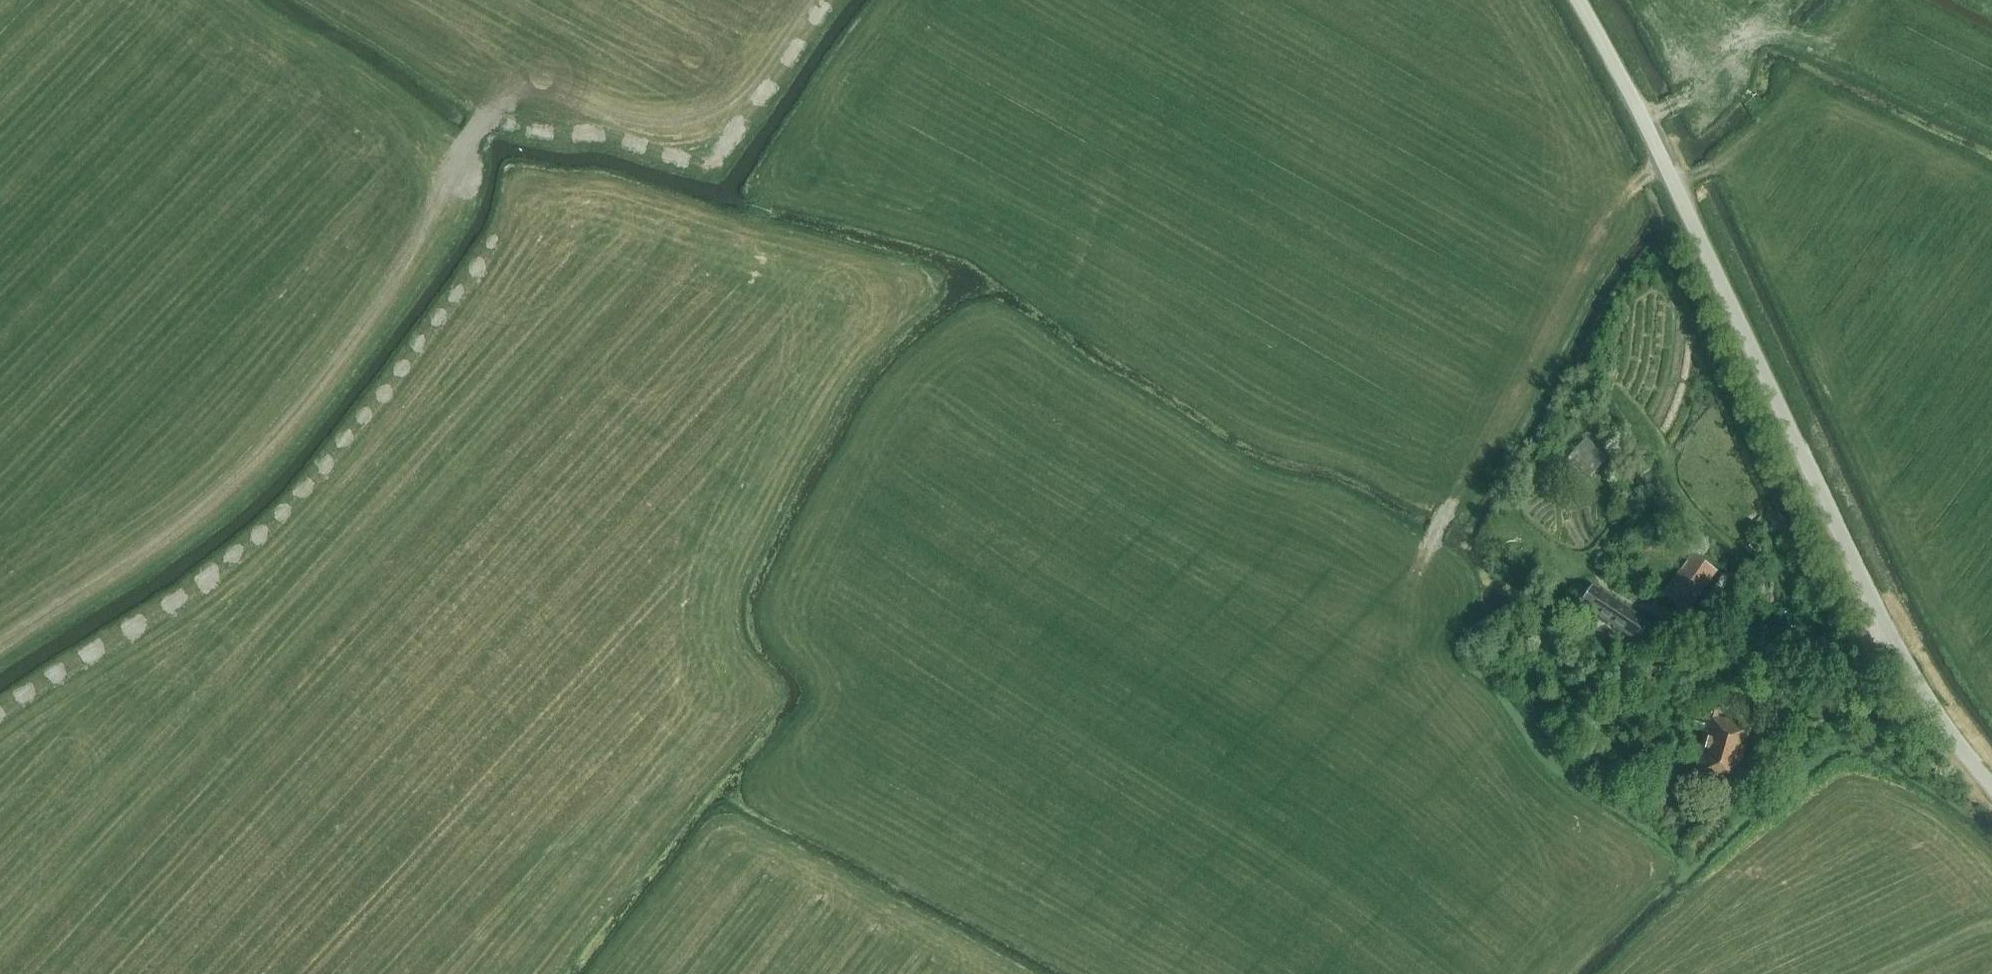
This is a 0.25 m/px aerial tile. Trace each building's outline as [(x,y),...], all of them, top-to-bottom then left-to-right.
[(1607,454),(1583,437),(1565,461),(1589,479),(1607,454)] [(1688,612),(1717,571),(1693,554),(1664,594),(1688,612)] [(1649,623),(1592,586),(1580,604),(1637,641),(1649,623)] [(1711,706),(1708,715),(1697,756),(1701,757),(1696,774),(1735,784),(1752,726),(1718,718),(1720,708),(1711,706)] [(1603,744),(1595,740),(1587,757),(1595,760),(1603,744)] [(1650,799),(1664,805),(1668,798),(1653,791),(1650,799)]
